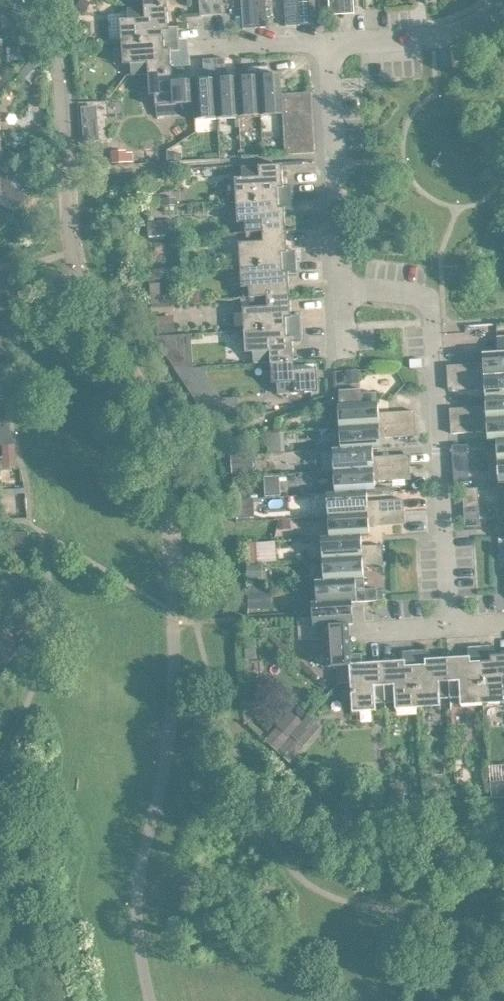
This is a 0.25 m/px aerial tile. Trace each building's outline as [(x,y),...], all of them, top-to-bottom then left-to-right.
[(202,14),(213,13),(212,0),(201,0),(202,14)] [(213,13),(224,12),(223,0),(212,0),(213,13)] [(245,27),(257,26),(255,0),(243,0),(245,27)] [(257,26),(269,25),(268,0),(255,0),(257,26)] [(288,24),(300,23),(298,0),(286,0),(288,24)] [(300,23),(312,23),(311,0),(298,0),(300,23)] [(331,13),(344,12),(343,0),(330,0),(331,13)] [(344,12),(356,12),(355,0),(343,0),(344,12)] [(122,18),(123,40),(180,37),(179,25),(170,25),(169,5),(146,6),(146,5),(129,7),(130,18),(122,18)] [(133,73),(150,72),(150,71),(174,69),(172,49),(181,49),(180,37),(123,40),(125,63),(132,62),(133,73)] [(219,117),(241,116),(238,76),(228,76),(227,56),(216,57),(219,117)] [(34,57),(21,72),(33,83),(46,68),(34,57)] [(197,119),(219,117),(216,57),(205,57),(206,78),(196,78),(197,102),(196,102),(197,119)] [(262,114),(285,113),(284,104),(284,92),(283,73),(271,74),(270,64),(259,65),(262,114)] [(241,116),(262,114),(259,65),(248,66),(249,75),(238,76),(241,116)] [(157,104),(196,102),(197,102),(196,78),(174,80),(174,69),(150,71),(150,72),(151,94),(156,93),(157,104)] [(284,92),(284,104),(313,103),(312,90),(284,92)] [(285,113),(285,116),(314,115),(313,103),(284,104),(285,113)] [(93,105),(84,105),(84,115),(93,114),(93,105)] [(285,116),(286,128),(315,127),(314,115),(285,116)] [(286,128),(286,140),(315,139),(315,127),(286,128)] [(315,139),(286,140),(287,153),(316,151),(315,139)] [(129,151),(112,152),(113,162),(129,161),(129,151)] [(184,152),(170,152),(170,160),(184,159),(184,152)] [(236,176),(238,199),(294,195),(294,184),(285,184),(283,163),(243,165),(244,176),(236,176)] [(1,201),(18,208),(29,195),(0,171),(0,191),(1,201)] [(247,221),(247,230),(287,228),(286,208),(295,207),(294,195),(238,199),(239,221),(247,221)] [(240,241),(242,263),(298,260),(298,248),(289,249),(287,228),(247,230),(248,241),(240,241)] [(251,286),(251,295),(291,293),(290,272),(299,272),(298,260),(242,263),(243,286),(251,286)] [(162,282),(151,282),(152,302),(163,301),(162,282)] [(244,306),(246,328),(302,325),(302,313),(293,314),(291,293),(251,295),(252,306),(244,306)] [(175,314),(151,316),(152,334),(156,333),(176,332),(175,314)] [(255,362),(273,361),(273,360),(295,359),(294,338),(303,337),(302,325),(246,328),(247,351),(255,351),(255,362)] [(450,376),(503,373),(503,335),(499,336),(500,350),(484,351),(485,363),(481,364),(481,362),(449,364),(450,376)] [(273,360),(273,361),(274,382),(279,382),(280,392),(320,390),(318,367),(296,368),(295,359),(273,360)] [(359,367),(347,368),(348,383),(360,383),(359,367)] [(487,395),(503,394),(503,373),(450,376),(450,388),(482,387),(482,385),(486,385),(487,395)] [(340,404),(341,426),(417,421),(416,409),(384,411),(384,413),(380,413),(380,401),(364,402),(363,387),(340,389),(341,403),(340,404)] [(240,394),(222,395),(223,411),(241,410),(240,394)] [(452,419),(503,416),(503,394),(487,395),(488,407),(483,407),(483,405),(451,407),(452,419)] [(0,402),(0,424),(1,424),(11,424),(8,415),(6,401),(0,402)] [(498,439),(498,438),(503,438),(503,416),(452,419),(453,431),(485,430),(485,428),(489,428),(490,440),(498,439)] [(341,426),(342,447),(342,448),(374,446),(374,447),(382,446),(382,434),(386,434),(386,436),(418,434),(417,421),(341,426)] [(490,460),(503,459),(503,438),(498,438),(498,439),(499,449),(489,449),(490,460)] [(454,444),(454,453),(469,452),(469,443),(454,444)] [(16,444),(4,444),(5,466),(17,466),(16,444)] [(334,448),(335,470),(411,465),(411,453),(379,455),(379,456),(375,457),(374,447),(374,446),(342,448),(342,447),(334,448)] [(503,482),(503,459),(490,460),(490,471),(500,471),(501,482),(503,482)] [(335,470),(337,491),(337,492),(368,490),(368,491),(377,490),(376,479),(380,479),(380,481),(412,479),(411,465),(335,470)] [(455,472),(456,481),(471,480),(470,471),(455,472)] [(465,487),(465,496),(480,496),(479,487),(465,487)] [(328,492),(330,514),(407,509),(406,497),(373,499),(373,501),(369,501),(368,491),(368,490),(337,492),(337,491),(328,492)] [(255,498),(239,499),(240,516),(256,515),(255,498)] [(330,514),(331,535),(331,536),(363,534),(363,535),(371,535),(370,523),(374,522),(375,524),(408,522),(407,509),(330,514)] [(466,516),(467,525),(481,524),(481,515),(466,516)] [(292,519),(281,519),(281,528),(293,528),(292,519)] [(323,536),(324,558),(384,554),(384,543),(363,544),(363,535),(363,534),(331,536),(331,535),(323,536)] [(324,558),(325,578),(326,579),(357,578),(357,579),(366,578),(365,566),(385,565),(384,554),(324,558)] [(263,563),(249,563),(250,577),(264,576),(263,563)] [(317,579),(319,600),(354,598),(354,600),(379,599),(379,598),(378,588),(378,587),(358,588),(357,579),(357,578),(326,579),(325,578),(317,579)] [(272,587),(250,588),(250,608),(273,607),(272,587)] [(315,615),(315,623),(316,625),(350,622),(355,622),(355,612),(354,600),(354,598),(319,600),(314,601),(315,615)] [(332,690),(353,689),(352,681),(353,681),(351,654),(352,654),(350,622),(316,625),(315,623),(300,624),(300,638),(327,637),(329,665),(338,665),(339,682),(332,690)] [(481,646),(485,702),(503,701),(503,653),(493,654),(493,645),(481,646)] [(470,655),(449,656),(452,696),(462,696),(462,704),(485,702),(481,646),(469,646),(470,655)] [(428,649),(416,650),(419,706),(442,705),(441,697),(452,696),(449,656),(428,658),(428,649)] [(405,659),(384,661),(387,700),(396,700),(397,708),(419,706),(416,650),(404,650),(405,659)] [(352,681),(353,689),(354,710),(349,715),(362,727),(377,709),(387,708),(387,700),(384,661),(364,662),(363,653),(352,654),(351,654),(353,681),(352,681)] [(290,709),(277,723),(278,723),(291,735),(292,733),(304,721),(290,709)] [(278,723),(265,738),(278,749),(291,735),(278,723)] [(291,735),(278,749),(291,761),(306,745),(292,733),(291,735)] [(405,782),(392,782),(392,796),(405,796),(405,782)] [(470,785),(457,786),(458,798),(458,801),(470,800),(470,797),(470,785)]
